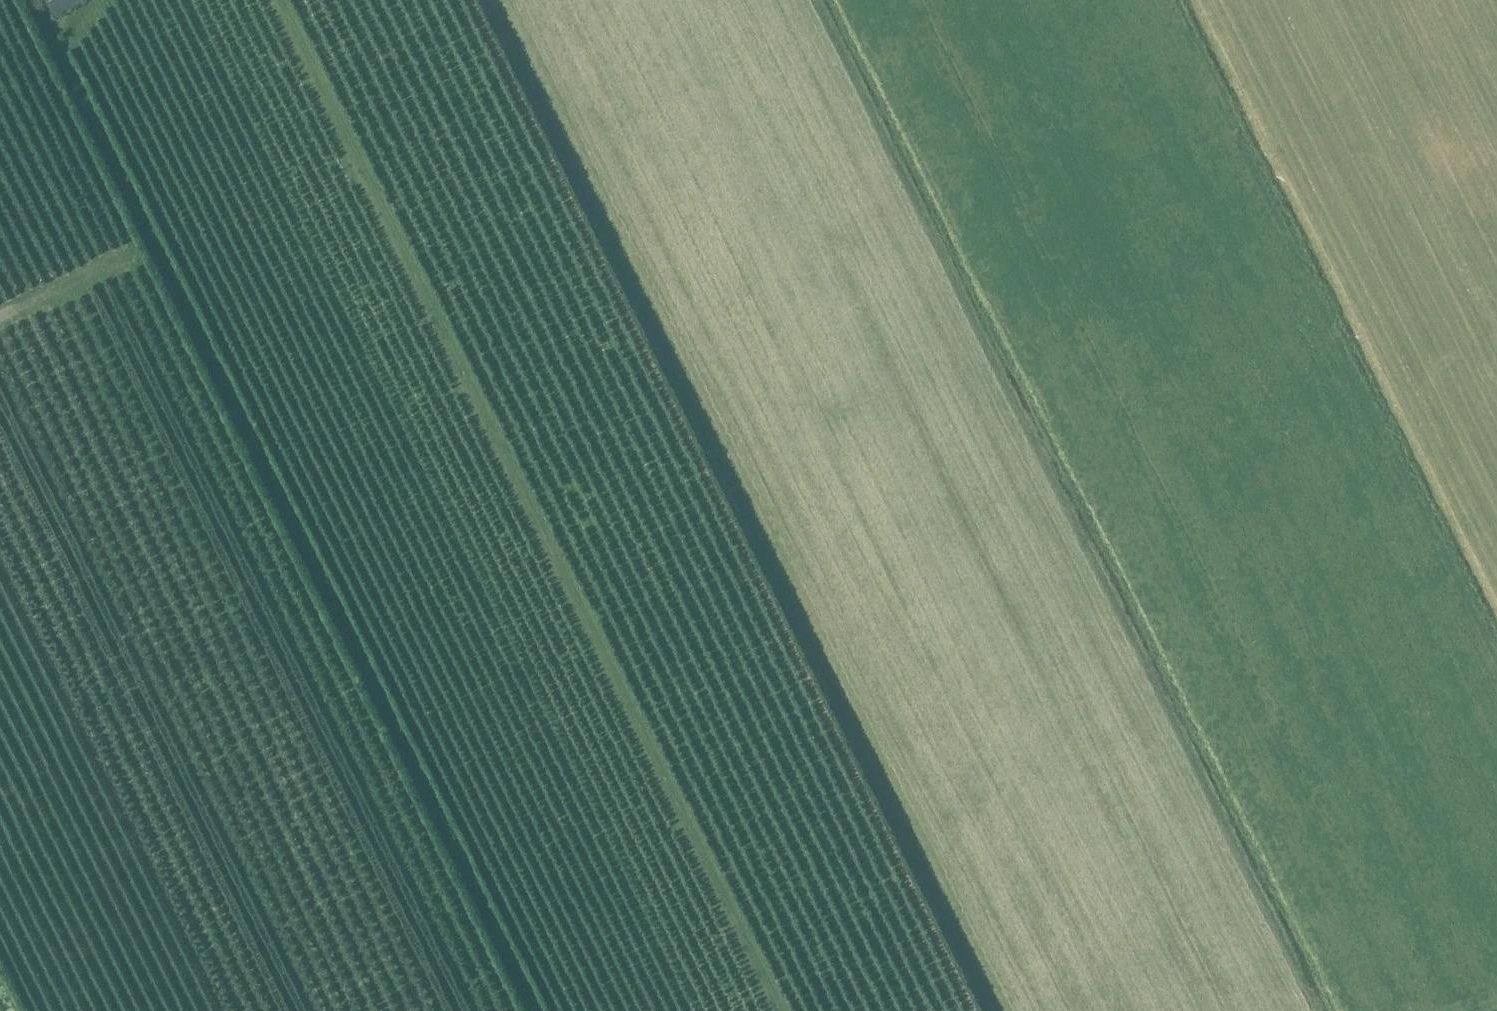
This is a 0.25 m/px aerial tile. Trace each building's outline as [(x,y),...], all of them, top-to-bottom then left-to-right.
[(50,2),(56,14),(83,0),(54,0),(50,2)]
